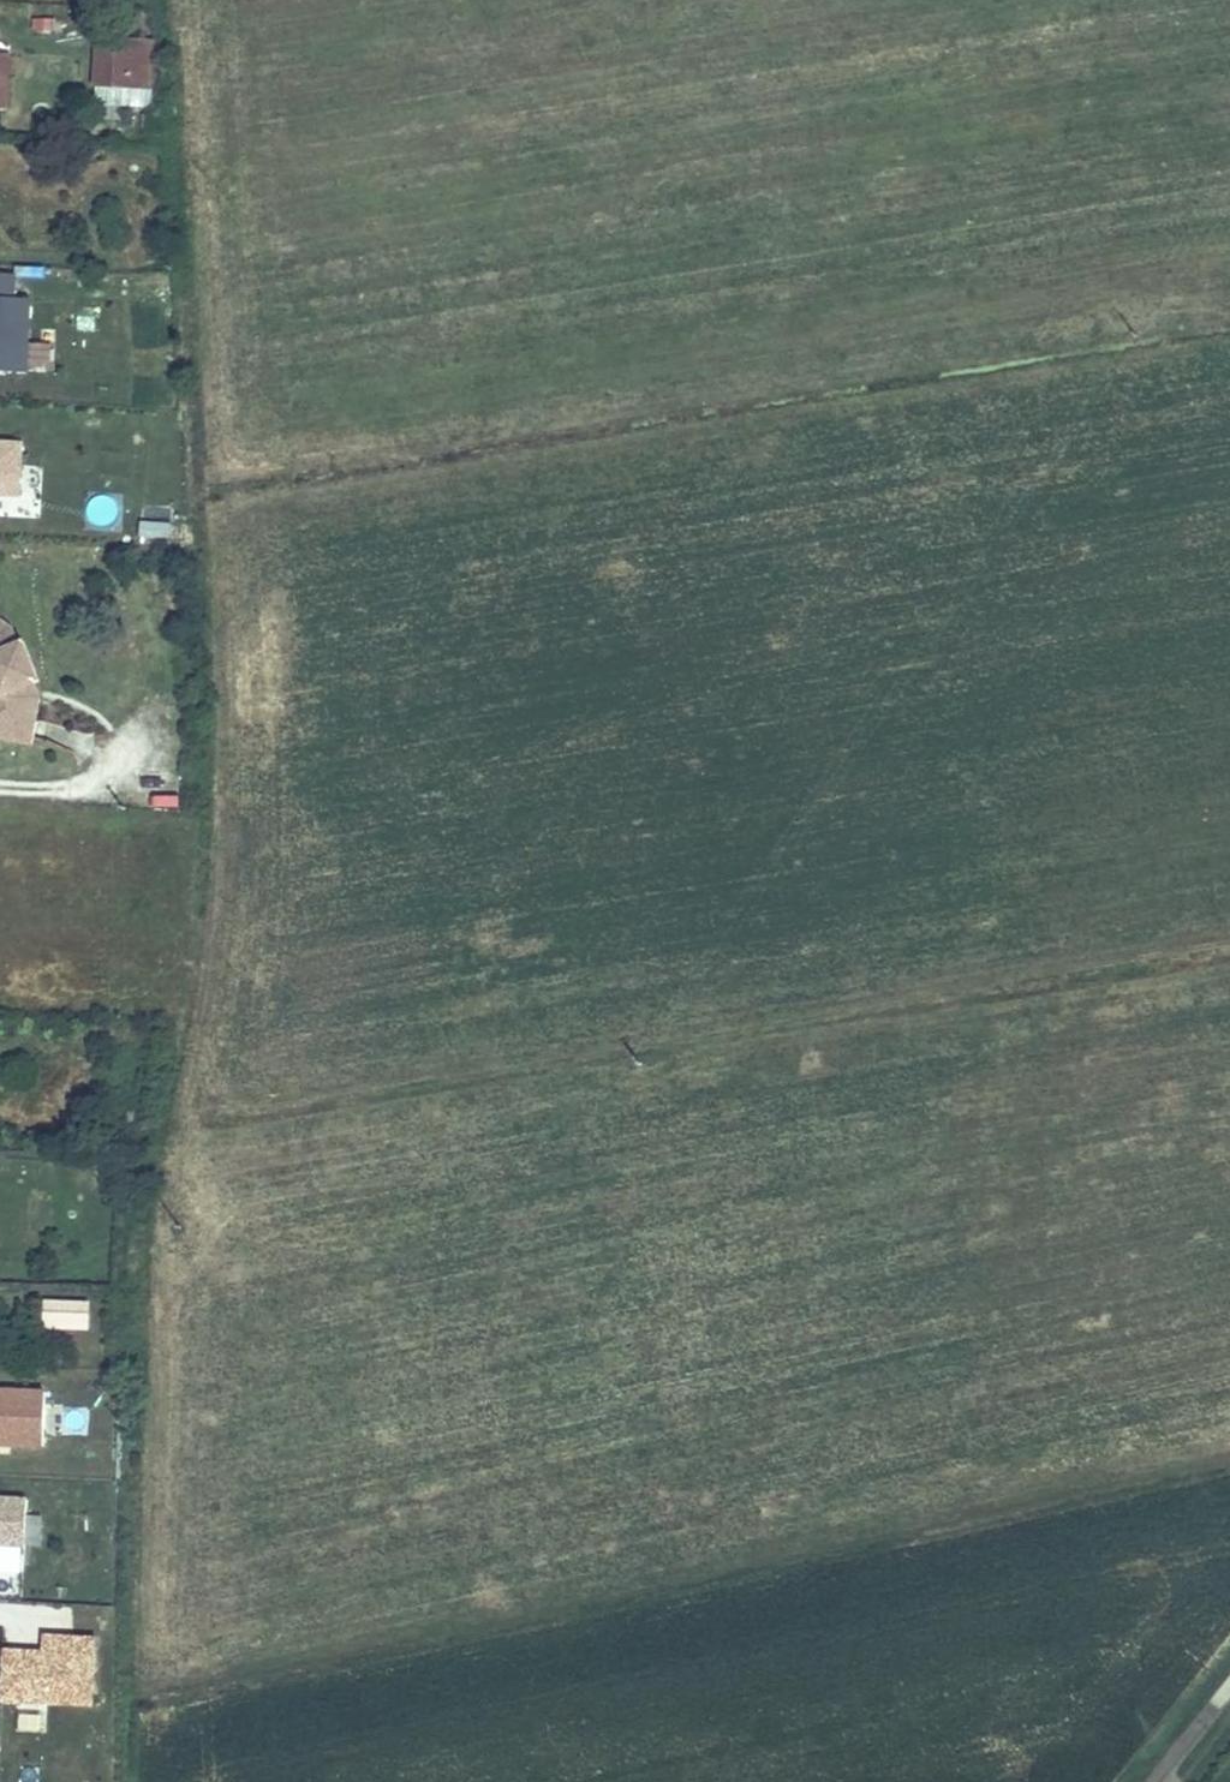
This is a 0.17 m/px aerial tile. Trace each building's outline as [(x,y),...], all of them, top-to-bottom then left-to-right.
[(136,88),(137,40),(106,39),(105,87),(136,88)] [(150,89),(152,40),(137,40),(136,88),(150,89)] [(31,301),(14,301),(16,277),(0,276),(0,374),(27,375),(31,301)] [(22,445),(0,444),(0,496),(19,497),(22,445)] [(141,520),(140,536),(170,539),(172,522),(141,520)] [(25,644),(13,649),(5,629),(8,626),(0,620),(0,697),(0,740),(32,746),(40,706),(37,705),(29,688),(40,683),(25,644)] [(89,1330),(90,1299),(46,1297),(45,1328),(89,1330)] [(51,1392),(0,1390),(0,1444),(5,1444),(5,1440),(15,1440),(15,1445),(48,1446),(51,1392)] [(32,1500),(0,1498),(0,1544),(30,1546),(32,1500)] [(8,1652),(5,1702),(97,1707),(100,1641),(63,1639),(62,1655),(8,1652)]
